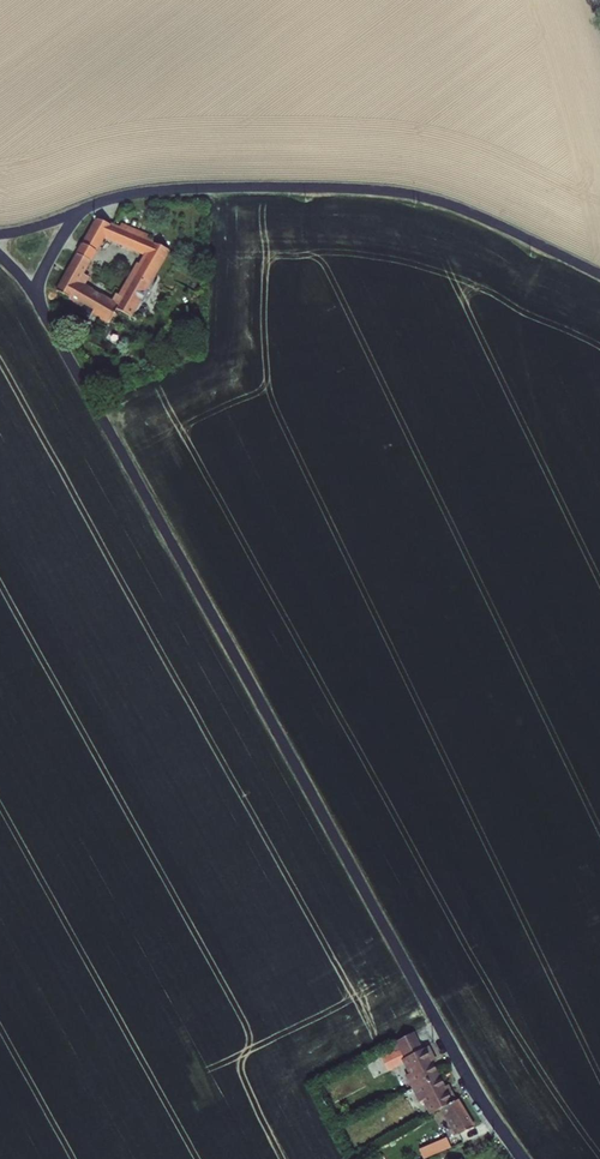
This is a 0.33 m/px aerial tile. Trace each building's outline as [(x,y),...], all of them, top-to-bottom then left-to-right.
[(99,218),(85,243),(97,250),(105,236),(146,253),(145,254),(160,262),(167,249),(151,240),(146,238),(148,233),(121,223),(119,228),(111,224),(99,218)] [(85,243),(80,252),(92,259),(97,250),(85,243)] [(92,259),(80,252),(59,290),(84,305),(94,312),(110,321),(118,306),(131,315),(155,271),(141,263),(123,295),(118,292),(113,301),(85,284),(90,275),(85,272),(92,259)] [(160,262),(145,254),(141,263),(155,271),(160,262)] [(94,312),(84,305),(81,310),(91,316),(94,312)] [(131,315),(118,306),(110,321),(131,334),(139,319),(131,315)] [(413,1033),(396,1041),(404,1059),(422,1050),(413,1033)] [(428,1047),(422,1050),(404,1059),(409,1071),(406,1073),(412,1088),(439,1075),(430,1056),(432,1055),(428,1047)] [(448,1092),(439,1075),(412,1088),(419,1101),(423,1100),(431,1116),(443,1109),(457,1101),(452,1090),(448,1092)] [(459,1100),(457,1101),(443,1109),(458,1135),(474,1127),(459,1100)] [(435,1146),(438,1153),(455,1145),(452,1138),(435,1146)]
